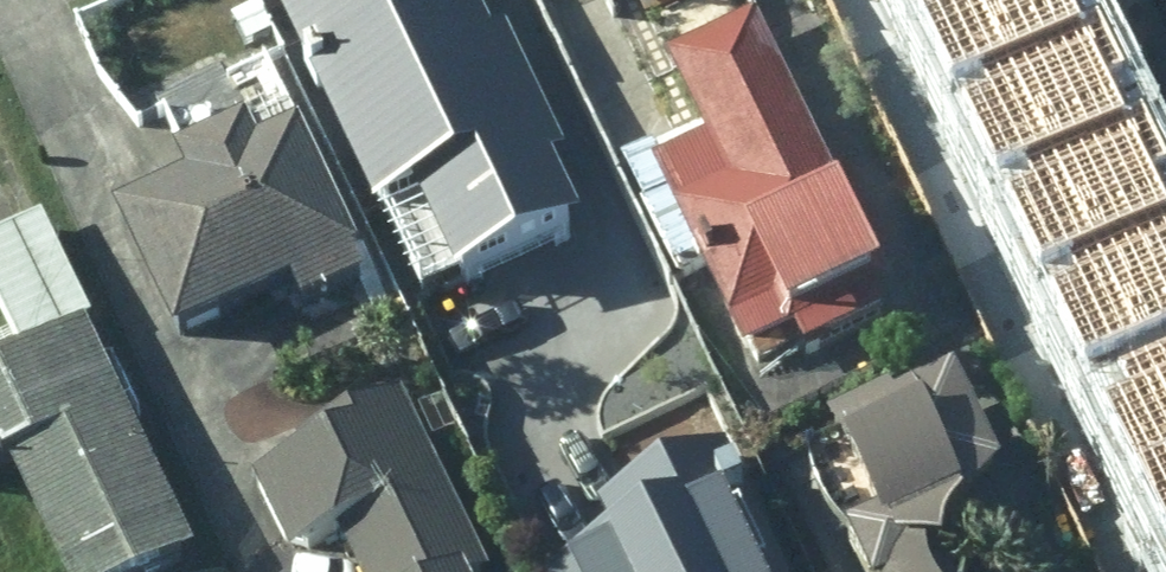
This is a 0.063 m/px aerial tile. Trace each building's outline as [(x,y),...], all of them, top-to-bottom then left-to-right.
[(897,22),(945,0),(887,0),(897,22)] [(897,22),(942,119),(1102,45),(1081,0),(945,0),(897,22)] [(698,143),(646,168),(736,353),(771,337),(784,366),(889,315),(746,19),(659,61),(698,143)] [(1102,45),(942,119),(988,216),(1147,142),(1102,45)] [(207,178),(108,225),(166,348),(272,298),(288,333),(374,293),(297,129),(252,150),(240,125),(192,147),(207,178)] [(988,216),(1033,313),(1165,251),(1165,183),(1147,142),(988,216)] [(369,213),(442,387),(463,378),(500,463),(589,426),(560,355),(643,320),(586,185),(484,227),(462,175),(369,213)] [(0,227),(0,332),(6,346),(86,311),(42,209),(0,227)] [(1033,313),(1078,410),(1165,369),(1165,251),(1033,313)] [(0,348),(0,469),(1,468),(43,571),(193,571),(86,311),(6,346),(0,348)] [(1078,410),(1123,507),(1165,487),(1165,369),(1078,410)] [(814,571),(951,571),(946,553),(995,494),(943,377),(762,456),(814,571)] [(411,378),(305,424),(317,451),(242,483),(277,563),(338,537),(353,571),(497,571),(411,378)] [(1123,507),(1154,571),(1165,571),(1165,487),(1123,507)]
